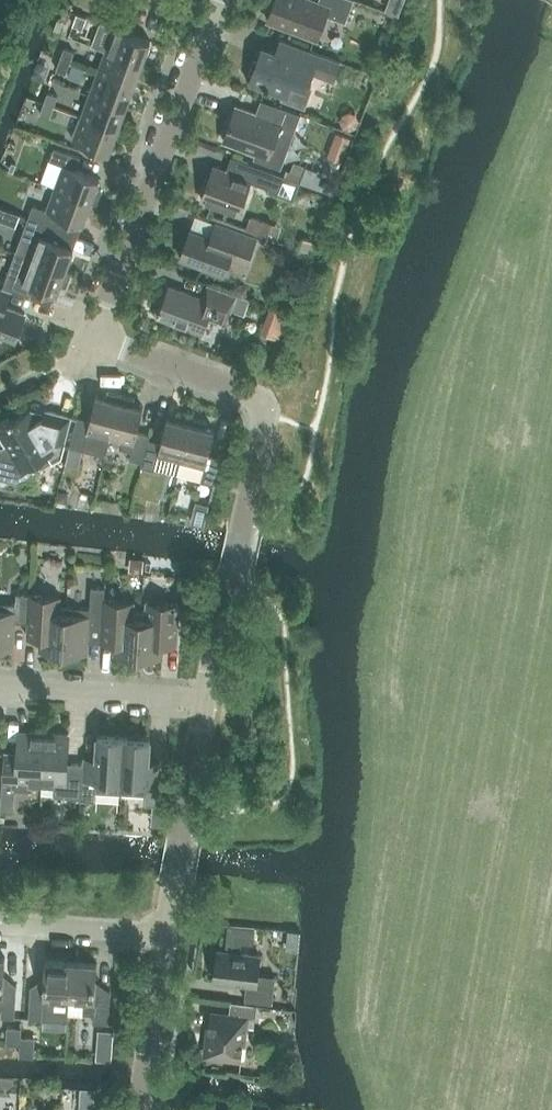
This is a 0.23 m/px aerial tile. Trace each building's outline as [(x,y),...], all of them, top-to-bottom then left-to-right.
[(316,0),(275,0),(268,20),(317,38),(326,14),(346,21),(354,0),(319,0),(318,1),(316,0)] [(388,1),(385,10),(398,14),(401,6),(388,1)] [(73,24),(83,28),(87,16),(77,13),(73,24)] [(106,50),(142,63),(151,40),(114,27),(106,50)] [(340,62),(281,39),(276,52),(263,47),(250,81),(286,95),(291,81),(306,87),(312,71),(333,79),(340,62)] [(61,58),(70,61),(74,51),(65,47),(61,58)] [(134,85),(142,63),(106,50),(98,72),(134,85)] [(66,72),(70,61),(61,58),(57,69),(66,72)] [(126,107),(134,85),(98,72),(89,94),(126,107)] [(44,102),(54,106),(58,95),(48,91),(44,102)] [(118,129),(126,107),(89,94),(81,116),(118,129)] [(50,117),(54,106),(44,102),(40,113),(50,117)] [(236,106),(223,140),(256,152),(254,157),(281,167),(283,162),(281,162),(294,128),(295,129),(301,114),(275,104),(270,118),(236,106)] [(342,116),(339,122),(342,128),(349,130),(354,127),(357,121),(354,115),(348,113),(342,116)] [(109,152),(118,129),(81,116),(73,139),(109,152)] [(337,132),(328,157),(341,162),(350,137),(337,132)] [(91,200),(91,201),(97,203),(103,189),(97,186),(100,178),(76,169),(81,157),(55,147),(50,159),(64,165),(55,187),(91,200)] [(301,182),(232,157),(226,171),(214,166),(201,199),(239,213),(251,181),(270,188),(268,193),(294,202),(301,182)] [(83,223),(91,201),(91,200),(55,187),(47,209),(33,204),(29,217),(55,226),(59,214),(83,223)] [(29,217),(16,252),(65,270),(66,270),(74,247),(50,238),(55,226),(29,217)] [(251,217),(247,230),(261,235),(266,223),(251,217)] [(246,264),(256,238),(211,221),(206,235),(190,230),(180,256),(224,273),(230,258),(246,264)] [(306,238),(302,248),(313,252),(317,242),(306,238)] [(65,270),(16,252),(3,286),(29,296),(33,284),(57,293),(60,285),(67,286),(72,272),(66,270),(65,270)] [(170,285),(158,316),(202,332),(207,318),(217,322),(223,306),(232,310),(237,294),(207,283),(202,297),(170,285)] [(15,340),(26,313),(0,304),(0,335),(15,340)] [(107,452),(110,438),(121,394),(108,391),(104,397),(96,394),(90,419),(77,416),(71,443),(107,452)] [(143,461),(149,439),(150,434),(137,431),(143,407),(135,405),(135,398),(121,394),(110,438),(119,440),(120,447),(132,450),(130,458),(143,461)] [(0,449),(0,474),(1,475),(9,477),(49,454),(53,461),(62,456),(72,415),(45,408),(44,412),(42,412),(36,415),(31,408),(14,418),(12,415),(0,423),(0,449)] [(191,423),(190,423),(167,417),(161,442),(149,439),(143,461),(141,467),(142,467),(140,475),(152,477),(158,457),(181,463),(191,423)] [(191,423),(181,463),(178,475),(214,484),(220,457),(208,454),(214,429),(206,427),(206,420),(192,417),(190,423),(191,423)] [(58,492),(56,500),(61,501),(66,499),(67,494),(58,492)] [(194,507),(191,518),(204,522),(207,510),(194,507)] [(133,558),(131,570),(143,572),(144,559),(133,558)] [(145,560),(144,571),(153,572),(154,560),(145,560)] [(104,598),(105,588),(92,587),(91,608),(67,606),(63,659),(75,659),(79,656),(79,653),(88,653),(90,625),(103,626),(104,598)] [(30,593),(17,593),(16,603),(0,602),(0,648),(14,648),(16,621),(28,621),(30,593)] [(30,593),(28,621),(41,622),(39,650),(46,650),(45,655),(49,658),(63,659),(67,606),(58,605),(59,596),(30,593)] [(118,599),(104,598),(103,626),(116,627),(114,655),(138,656),(141,611),(117,609),(118,599)] [(166,602),(165,612),(141,611),(138,656),(163,657),(164,630),(177,630),(179,603),(166,602)] [(41,781),(44,732),(19,730),(17,759),(5,758),(3,788),(29,790),(29,780),(41,781)] [(81,796),(83,765),(83,763),(68,762),(69,733),(44,732),(41,781),(56,782),(55,795),(81,796)] [(121,793),(124,737),(98,735),(96,765),(83,765),(81,799),(95,800),(95,791),(121,793)] [(150,738),(124,737),(121,793),(146,794),(146,803),(160,804),(162,769),(149,768),(150,738)] [(228,925),(225,950),(240,952),(241,942),(253,943),(254,928),(228,925)] [(272,1002),(276,976),(258,974),(260,954),(240,952),(225,950),(218,950),(215,980),(247,984),(245,999),(272,1002)] [(2,1008),(1,1016),(15,1017),(17,985),(4,985),(5,957),(0,957),(0,1008),(2,1008)] [(68,1020),(69,1001),(72,961),(46,960),(44,987),(31,986),(29,1018),(68,1020)] [(72,961),(69,1001),(84,1002),(83,1013),(94,1013),(93,1022),(109,1023),(111,991),(96,990),(97,963),(72,961)] [(256,1018),(257,1005),(230,1001),(228,1014),(211,1012),(206,1054),(242,1059),(247,1017),(256,1018)] [(20,1044),(21,1036),(21,1027),(7,1027),(7,1043),(20,1044)] [(21,1036),(20,1044),(19,1055),(34,1056),(35,1037),(21,1036)] [(290,1068),(283,1077),(291,1082),(297,1073),(290,1068)]
